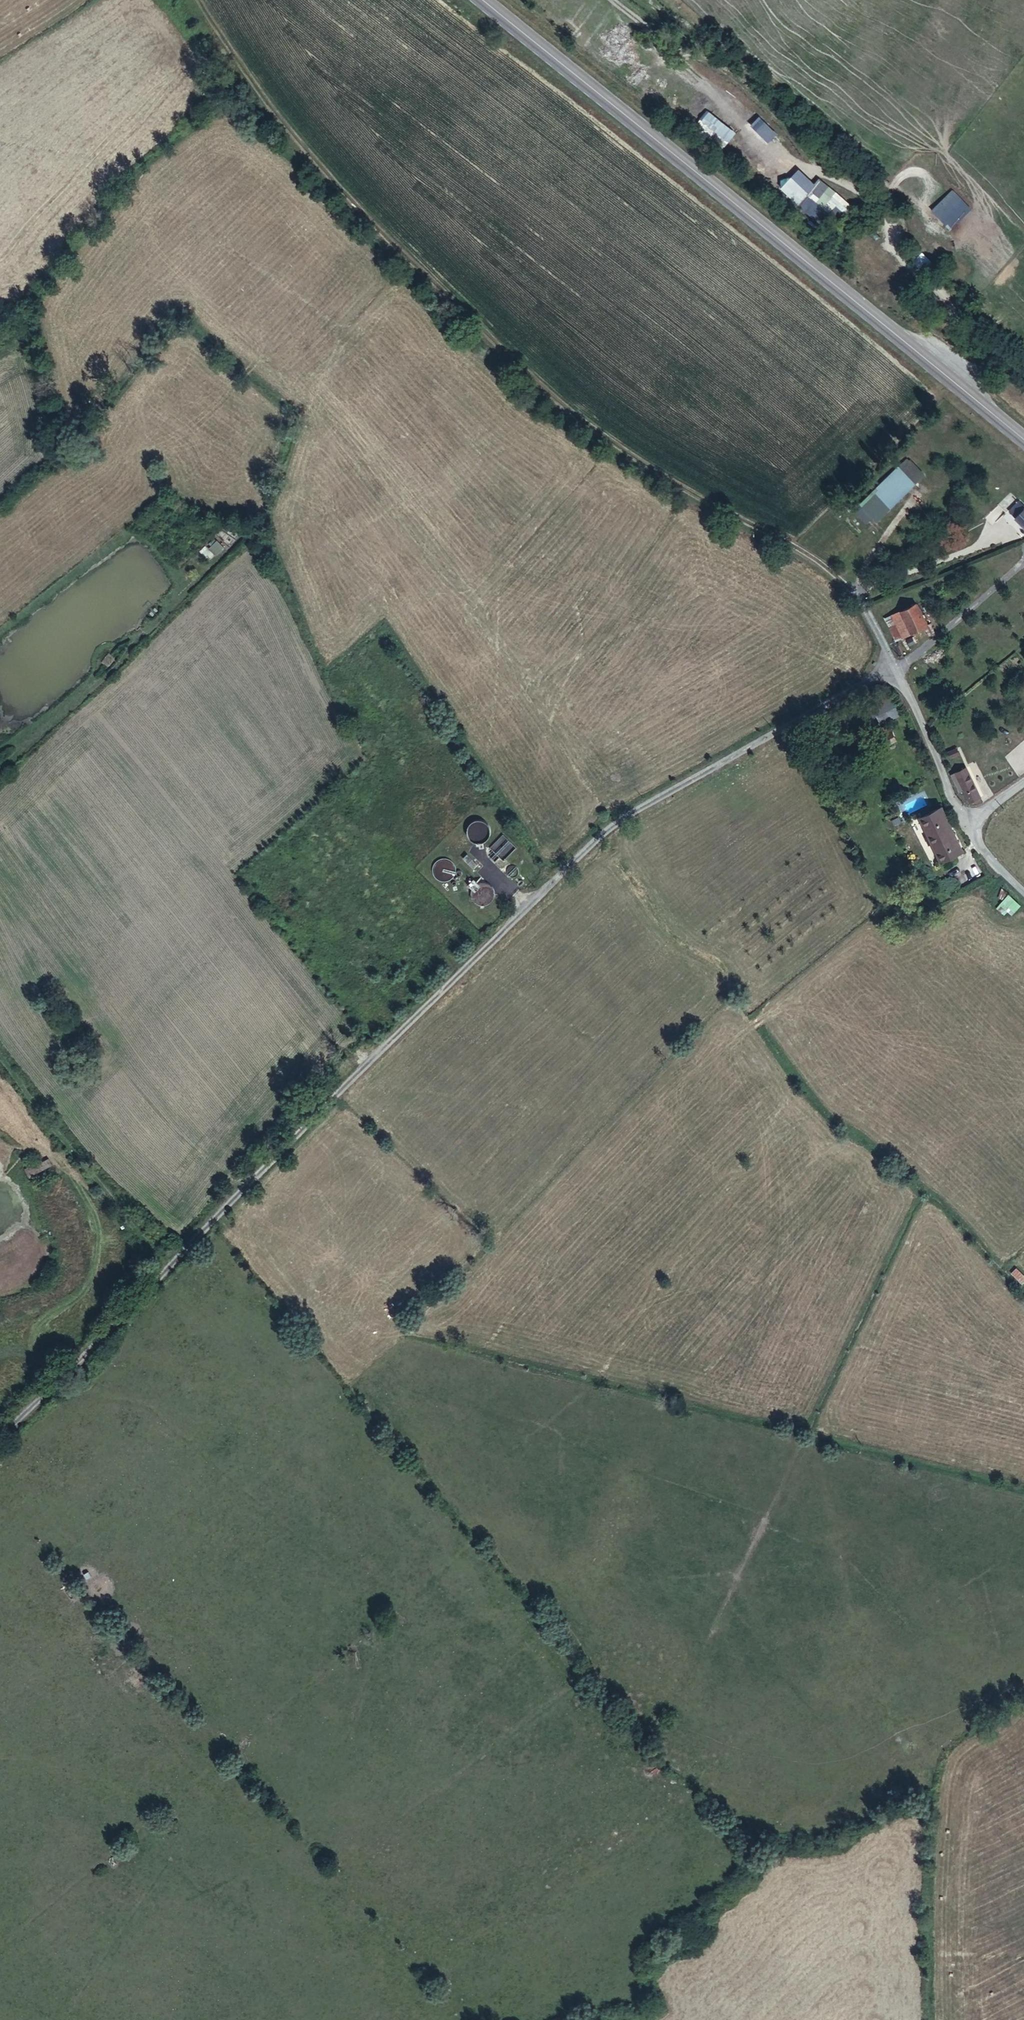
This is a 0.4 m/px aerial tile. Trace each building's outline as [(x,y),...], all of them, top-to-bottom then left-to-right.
[(707,110),(693,127),(722,149),(735,132),(707,110)] [(823,210),(826,206),(840,218),(851,205),(820,179),(805,195),(823,210)] [(952,189),(931,210),(950,229),(972,208),(952,189)] [(897,469),(862,505),(874,518),(910,483),(897,469)] [(1023,529),(1023,509),(1014,519),(1023,529)] [(208,546),(216,555),(225,547),(217,538),(208,546)] [(900,614),(886,621),(898,644),(912,637),(900,614)] [(899,721),(899,706),(870,706),(870,721),(899,721)] [(860,719),(849,725),(853,732),(864,726),(860,719)] [(864,726),(853,732),(858,741),(869,735),(864,726)] [(963,773),(970,789),(973,795),(983,789),(973,768),(963,773)] [(965,792),(970,789),(963,773),(956,777),(965,792)] [(983,789),(973,795),(977,804),(987,797),(983,789)] [(904,815),(926,802),(921,794),(900,807),(904,815)] [(946,810),(926,820),(949,863),(969,852),(946,810)] [(503,835),(490,848),(503,861),(516,848),(503,835)] [(1007,894),(997,907),(1011,918),(1021,904),(1007,894)] [(1023,1283),(1023,1273),(1017,1267),(1011,1273),(1022,1284),(1023,1283)]
